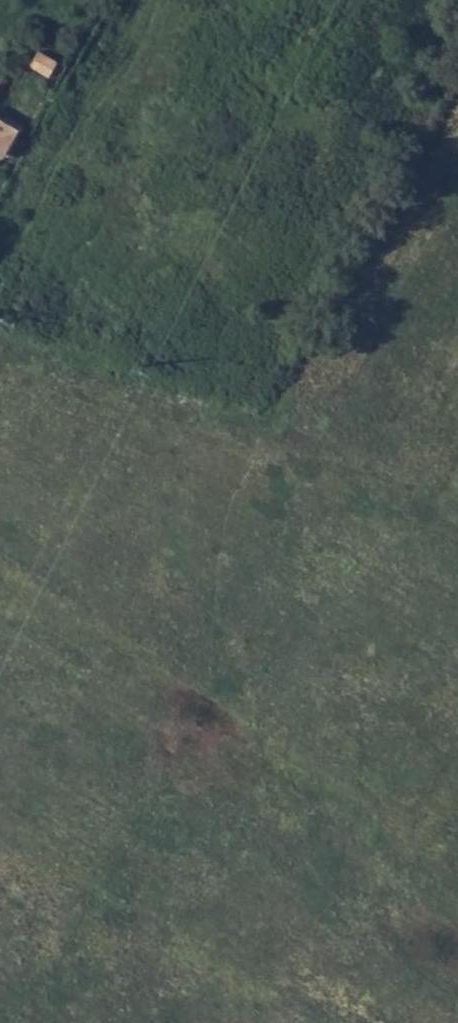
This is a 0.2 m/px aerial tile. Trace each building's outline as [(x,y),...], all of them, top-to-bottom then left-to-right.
[(0,120),(0,155),(2,154),(16,130),(0,120)]
